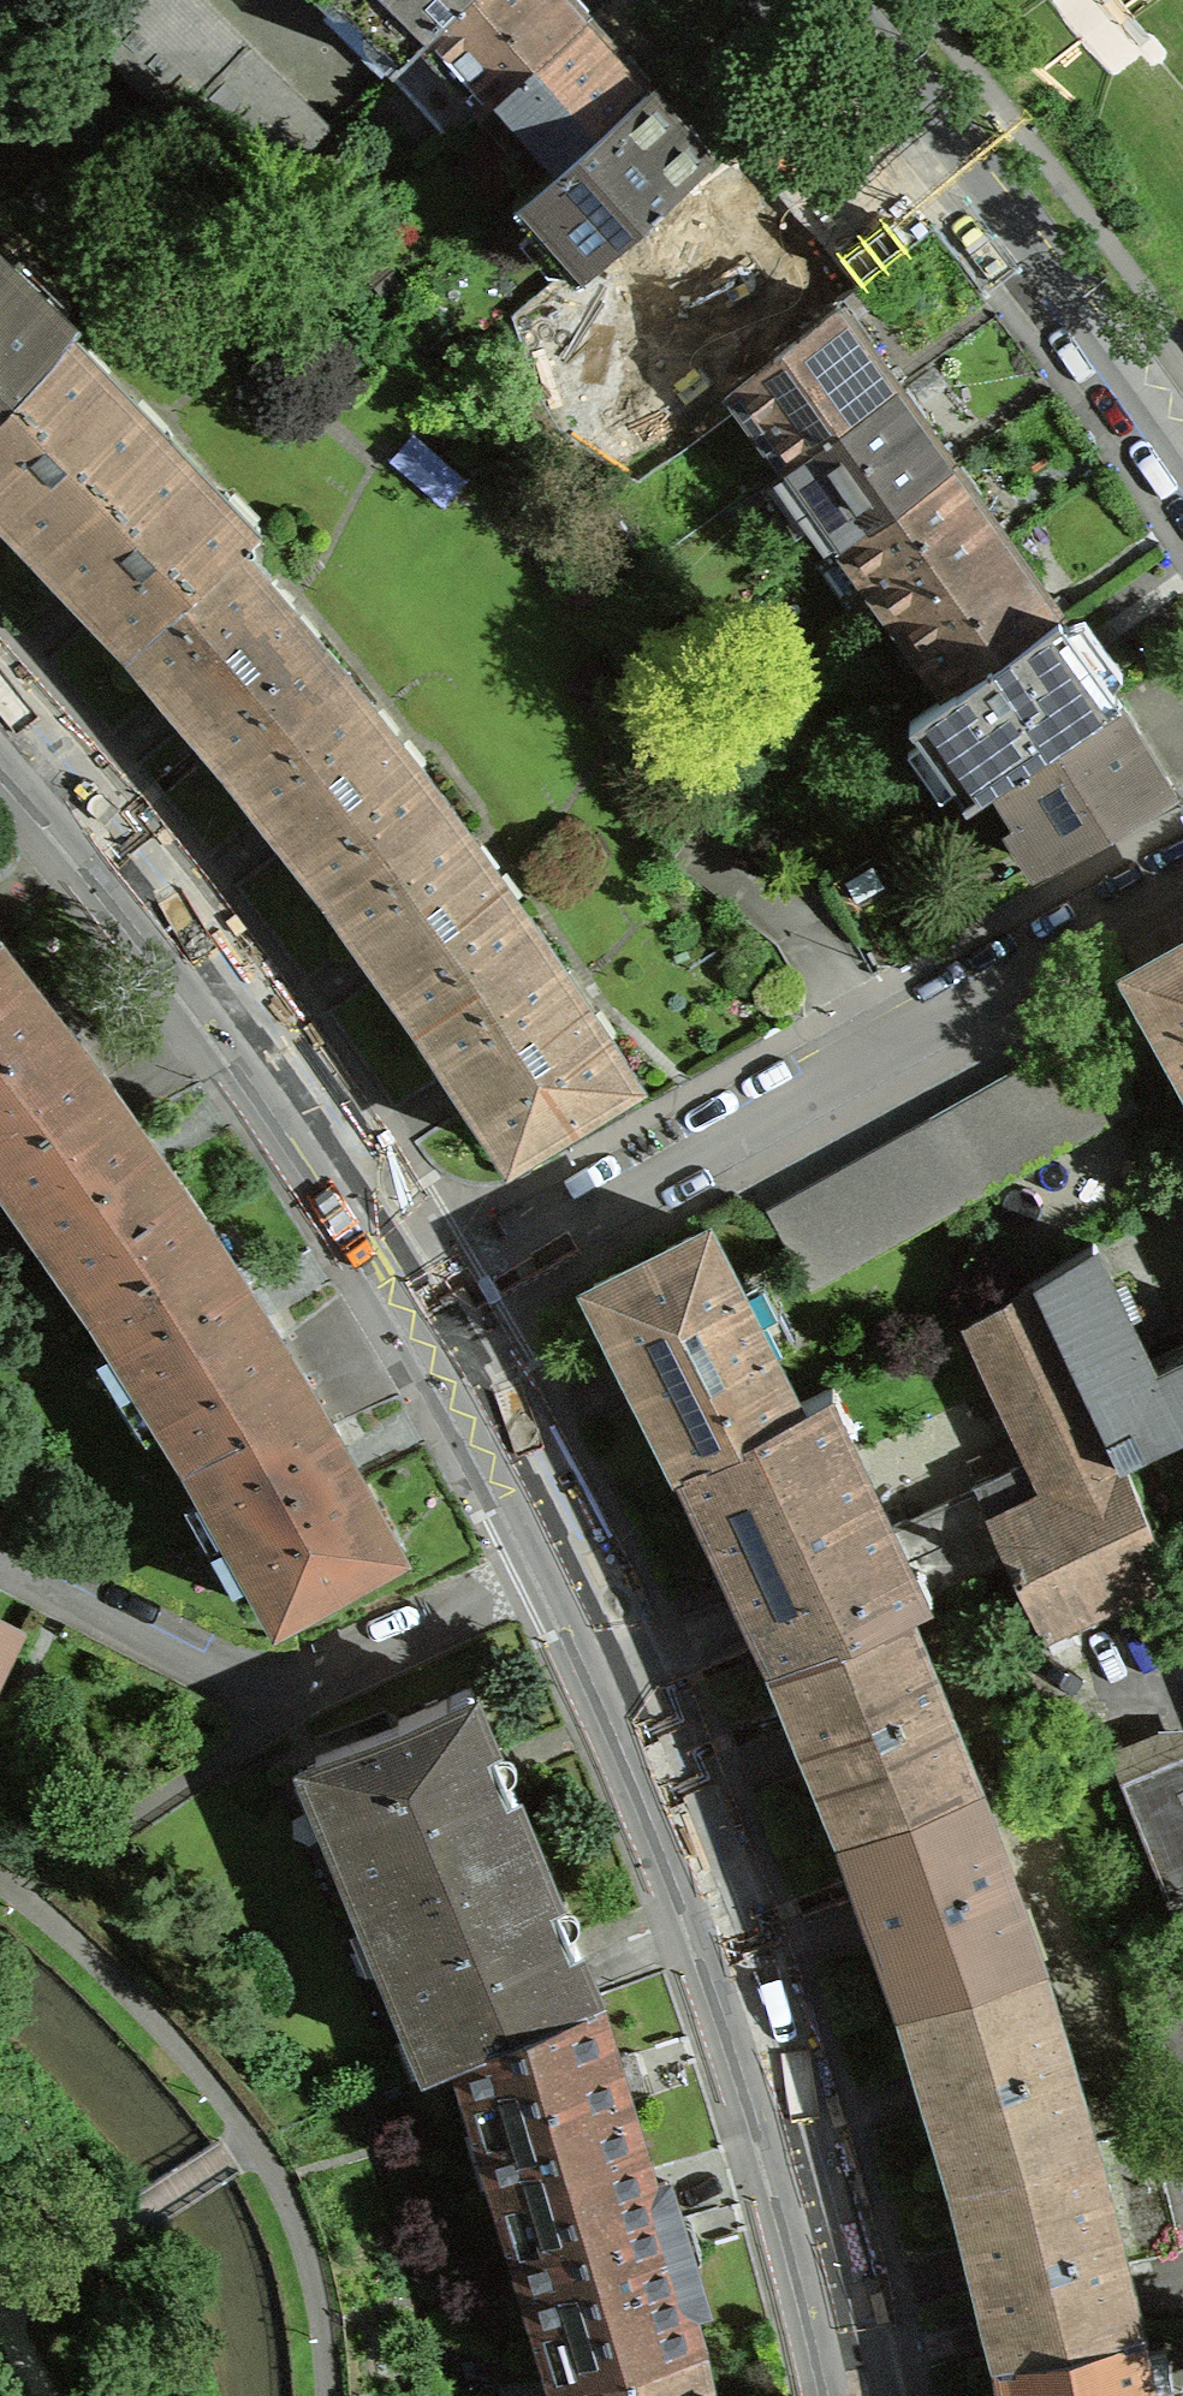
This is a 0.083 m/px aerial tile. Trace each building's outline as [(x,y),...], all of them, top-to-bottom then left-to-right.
[(69,36),(171,129),(239,55),(184,0),(102,0),(69,36)] [(340,2),(338,4),(398,61),(460,0),(338,0),(340,2)] [(398,61),(383,75),(446,143),(477,116),(579,25),(578,24),(579,21),(578,17),(580,15),(565,0),(460,0),(398,61)] [(511,132),(550,176),(641,96),(639,94),(640,91),(641,86),(621,63),(618,64),(615,62),(613,63),(599,48),(579,25),(477,116),(500,142),(511,132)] [(320,136),(239,55),(171,129),(252,202),(320,136)] [(703,167),(703,166),(702,163),(702,161),(703,156),(684,133),(681,134),(678,133),(675,134),(664,122),(641,96),(550,176),(509,212),(571,282),(601,256),(703,167)] [(635,273),(673,317),(765,237),(764,235),(765,232),(764,229),(765,226),(745,204),(742,205),(739,204),(737,205),(723,189),(703,167),(601,256),(624,283),(635,273)] [(784,259),(765,237),(673,317),(662,327),(686,353),(697,344),(736,388),(831,313),(825,306),(826,303),(826,300),(827,297),(807,274),(804,275),(801,274),(798,275),(784,259)] [(56,353),(67,338),(64,337),(31,307),(35,303),(0,269),(0,411),(56,353)] [(836,320),(831,313),(736,388),(770,436),(758,444),(779,474),(791,465),(890,394),(860,353),(861,350),(861,347),(863,344),(856,336),(845,320),(841,321),(839,319),(836,320)] [(148,450),(56,353),(0,411),(0,523),(34,558),(148,450)] [(845,541),(944,471),(914,429),(916,427),(916,424),(917,420),(912,414),(900,396),(897,397),(894,395),(891,396),(890,394),(791,465),(825,513),(813,521),(833,550),(845,541)] [(148,450),(34,558),(65,592),(120,650),(231,551),(234,554),(240,548),(148,450)] [(888,626),(899,618),(999,547),(969,506),(971,503),(970,500),(972,497),(966,489),(955,473),(952,474),(948,472),(946,473),(944,471),(845,541),(879,589),(867,598),(888,626)] [(1000,549),(999,547),(899,618),(933,666),(921,674),(942,703),(1053,623),(1023,582),(1025,580),(1025,576),(1026,573),(1021,567),(1009,549),(1006,550),(1003,548),(1000,549)] [(153,689),(223,771),(338,677),(308,641),(294,653),(248,599),(262,587),(234,554),(231,551),(120,650),(153,689)] [(1073,652),(1053,623),(942,703),(906,728),(959,803),(988,785),(1111,706),(1073,652)] [(411,770),(397,782),(353,725),(367,714),(338,677),(223,771),(255,812),(321,896),(440,808),(411,770)] [(1111,706),(988,785),(1015,828),(1027,820),(1051,860),(1167,796),(1133,740),(1111,706)] [(353,940),(414,1026),(536,942),(509,904),(494,914),(452,856),(467,846),(440,808),(321,896),(353,940)] [(563,981),(536,942),(414,1026),(443,1070),(503,1162),(632,1083),(602,1040),(586,1052),(548,992),(563,981)] [(1127,978),(1160,1039),(1178,1037),(1182,1045),(1182,947),(1127,978)] [(0,955),(0,1159),(101,1085),(28,990),(0,955)] [(965,1109),(927,1131),(965,1199),(1127,1109),(1088,1040),(965,1109)] [(206,1233),(139,1139),(101,1085),(0,1159),(0,1188),(88,1312),(206,1233)] [(803,1289),(965,1199),(927,1131),(803,1200),(765,1221),(803,1289)] [(180,1460),(302,1388),(240,1289),(206,1233),(88,1312),(180,1460)] [(679,1470),(789,1414),(699,1235),(587,1292),(614,1346),(677,1471),(679,1470)] [(1142,1366),(1087,1251),(1029,1286),(1114,1466),(1182,1435),(1182,1346),(1142,1366)] [(820,1399),(789,1414),(679,1470),(705,1528),(770,1667),(880,1620),(1002,1569),(1046,1660),(1067,1650),(1056,1627),(1161,1578),(1114,1466),(1029,1286),(966,1325),(1030,1462),(883,1533),(820,1399)] [(302,1388),(180,1460),(270,1622),(394,1553),(334,1444),(302,1388)] [(838,1837),(951,1794),(929,1740),(948,1732),(921,1666),(902,1673),(880,1620),(770,1667),(769,1668),(792,1724),(838,1837)] [(13,1642),(0,1636),(0,1667),(13,1642)] [(359,1914),(526,1845),(484,1743),(464,1695),(391,1725),(392,1730),(308,1764),(319,1792),(311,1796),(359,1914)] [(1114,1785),(1182,1961),(1182,1758),(1114,1785)] [(990,1843),(971,1849),(951,1794),(838,1837),(857,1894),(898,2010),(1014,1972),(995,1917),(1014,1911),(990,1843)] [(526,1845),(359,1914),(423,2070),(450,2058),(591,2003),(535,1866),(526,1845)] [(1014,1972),(898,2010),(915,2066),(950,2185),(1068,2153),(1051,2097),(1071,2091),(1050,2022),(1030,2028),(1014,1972)] [(634,2146),(617,2091),(627,2087),(619,2060),(609,2062),(602,2040),(591,2003),(450,2058),(452,2063),(477,2056),(511,2171),(487,2179),(490,2189),(634,2146)] [(666,2204),(662,2190),(648,2194),(634,2146),(490,2189),(493,2201),(518,2194),(531,2238),(528,2239),(529,2242),(508,2248),(531,2327),(556,2320),(572,2375),(694,2345),(679,2294),(692,2290),(666,2204)] [(1101,2205),(1082,2210),(1068,2153),(950,2185),(964,2242),(994,2362),(1113,2336),(1099,2279),(1119,2275),(1101,2205)] [(1133,2331),(1113,2336),(994,2362),(1001,2395),(1145,2395),(1133,2331)] [(702,2392),(694,2345),(572,2375),(570,2376),(574,2395),(703,2395),(702,2392)]
